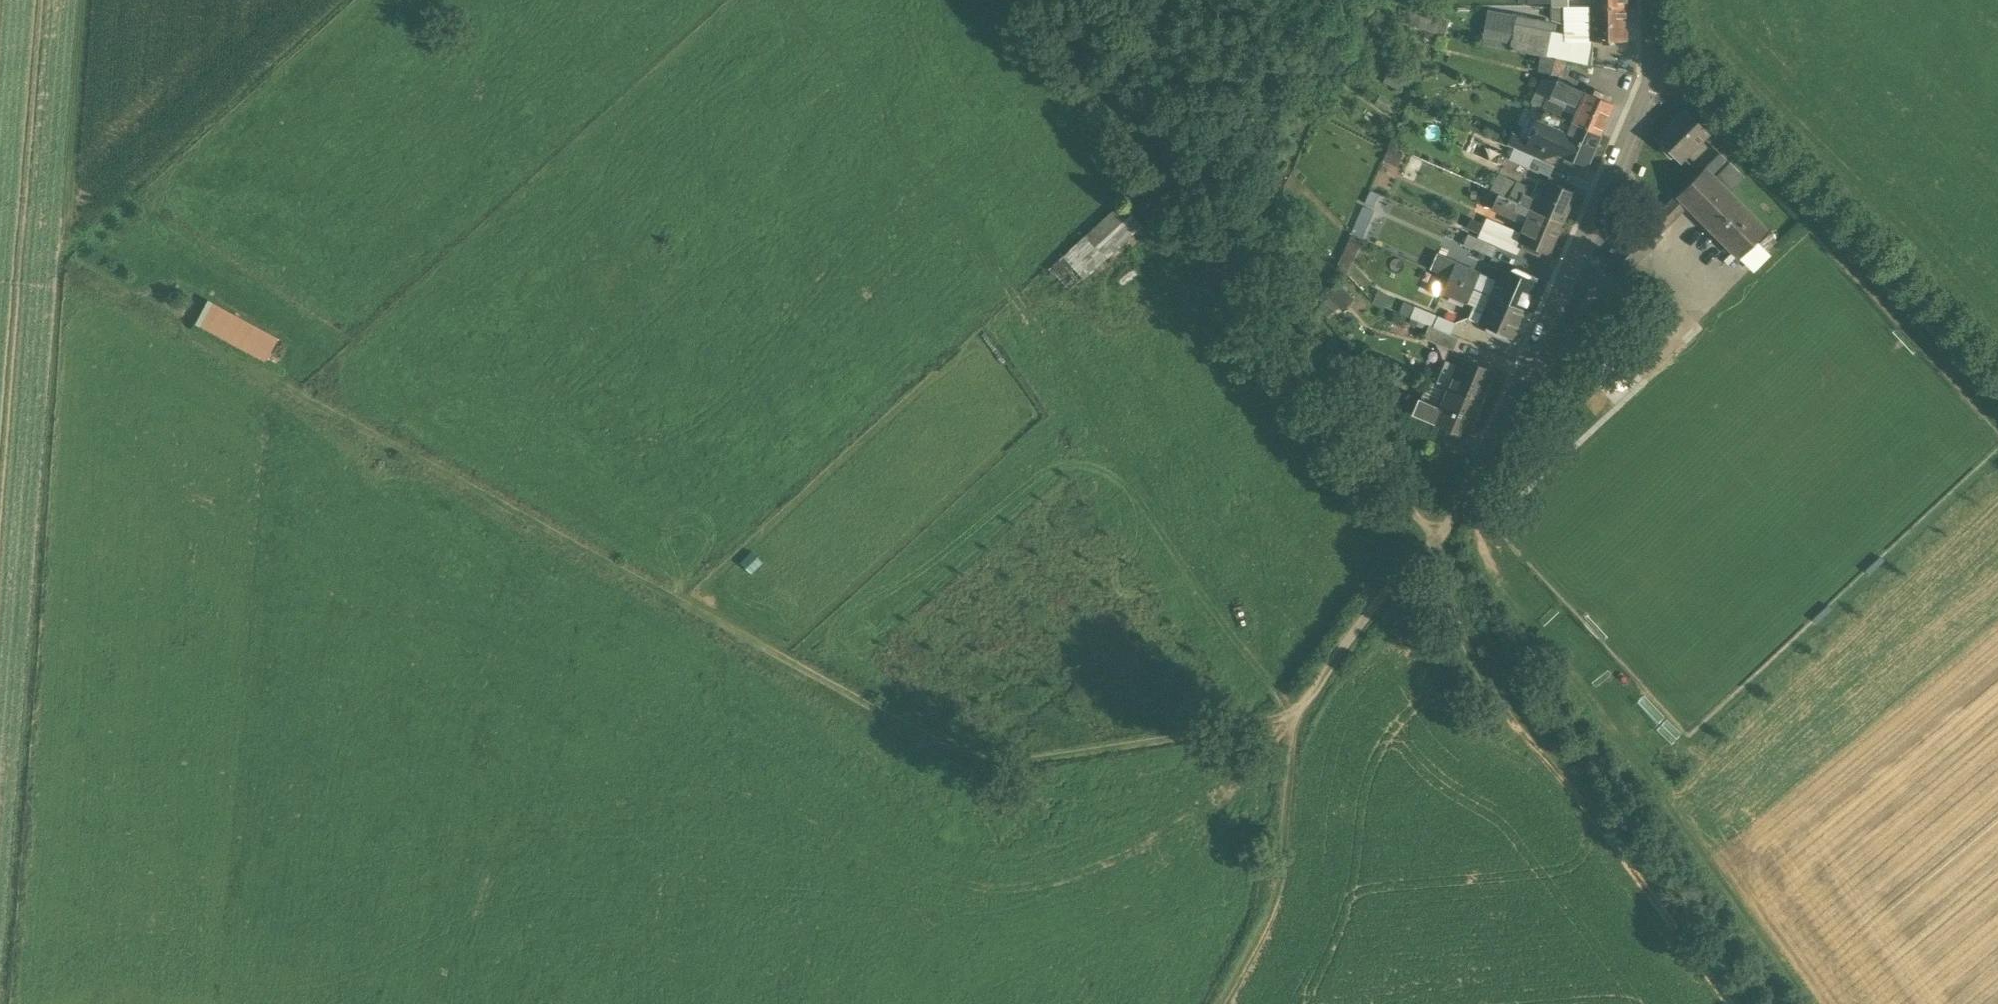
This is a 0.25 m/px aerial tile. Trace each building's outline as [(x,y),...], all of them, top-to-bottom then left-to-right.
[(1625,7),(1591,7),(1591,30),(1584,30),(1584,41),(1625,41),(1625,7)] [(1572,37),(1514,26),(1515,18),(1489,13),(1482,45),(1563,61),(1568,62),(1570,50),(1572,37)] [(1591,52),(1570,50),(1568,62),(1590,67),(1591,52)] [(1563,61),(1542,57),(1538,72),(1559,76),(1563,61)] [(1584,93),(1557,81),(1549,99),(1563,105),(1565,102),(1578,107),(1584,93)] [(1592,96),(1584,93),(1578,107),(1575,114),(1571,122),(1599,134),(1612,105),(1604,101),(1606,96),(1594,91),(1592,96)] [(1563,105),(1549,99),(1544,110),(1558,116),(1562,109),(1563,105)] [(1575,114),(1562,109),(1558,116),(1571,122),(1575,114)] [(1558,116),(1544,110),(1530,141),(1530,142),(1544,149),(1555,154),(1564,133),(1566,134),(1571,122),(1558,116)] [(1685,112),(1656,140),(1679,162),(1707,134),(1685,112)] [(1599,134),(1571,122),(1566,134),(1564,133),(1555,154),(1560,156),(1560,155),(1585,166),(1599,134)] [(1530,141),(1512,133),(1507,145),(1534,157),(1540,160),(1544,149),(1530,142),(1530,141)] [(1720,154),(1705,169),(1714,178),(1730,163),(1720,154)] [(1540,160),(1534,157),(1529,167),(1549,176),(1554,166),(1540,160)] [(1729,193),(1744,178),(1730,163),(1714,178),(1729,193)] [(1705,169),(1677,196),(1687,207),(1739,259),(1767,231),(1729,193),(1714,178),(1705,169)] [(1574,193),(1547,181),(1546,182),(1540,179),(1534,193),(1540,195),(1538,201),(1523,195),(1523,194),(1518,204),(1531,210),(1562,223),(1574,193)] [(1526,188),(1516,183),(1508,199),(1518,204),(1523,194),(1523,195),(1526,188)] [(1508,199),(1498,195),(1491,209),(1519,221),(1519,222),(1525,225),(1531,210),(1518,204),(1508,199)] [(1677,196),(1670,203),(1681,213),(1687,207),(1677,196)] [(1151,227),(1125,199),(1050,268),(1076,296),(1151,227)] [(1670,203),(1649,225),(1659,235),(1681,213),(1670,203)] [(1360,204),(1351,232),(1363,236),(1372,208),(1360,204)] [(1562,223),(1531,210),(1525,225),(1518,242),(1522,243),(1520,248),(1537,255),(1539,251),(1548,255),(1562,223)] [(1496,223),(1487,219),(1478,238),(1497,247),(1499,247),(1504,236),(1493,231),(1496,223)] [(1497,247),(1468,234),(1464,244),(1493,257),(1497,247)] [(1636,263),(1620,248),(1609,260),(1624,275),(1636,263)] [(1481,275),(1456,264),(1450,279),(1474,289),(1481,275)] [(1520,278),(1504,271),(1499,283),(1493,297),(1525,311),(1539,280),(1523,273),(1520,278)] [(1499,283),(1481,275),(1474,289),(1493,297),(1499,283)] [(1474,289),(1450,279),(1444,293),(1468,304),(1474,289)] [(1440,294),(1435,306),(1456,316),(1462,304),(1440,294)] [(1525,311),(1493,297),(1480,327),(1496,334),(1494,338),(1510,345),(1525,311)] [(1430,324),(1433,311),(1400,302),(1397,315),(1430,324)] [(203,303),(193,328),(268,358),(278,333),(203,303)] [(1455,325),(1437,317),(1433,328),(1450,335),(1455,325)] [(1433,328),(1429,327),(1423,339),(1453,352),(1458,339),(1450,335),(1433,328)] [(1494,373),(1460,359),(1448,390),(1481,403),(1494,373)] [(1481,403),(1448,390),(1440,408),(1434,423),(1467,437),(1481,403)] [(1440,408),(1418,398),(1412,414),(1434,423),(1440,408)] [(1434,430),(1410,420),(1407,429),(1412,436),(1429,443),(1434,430)]
